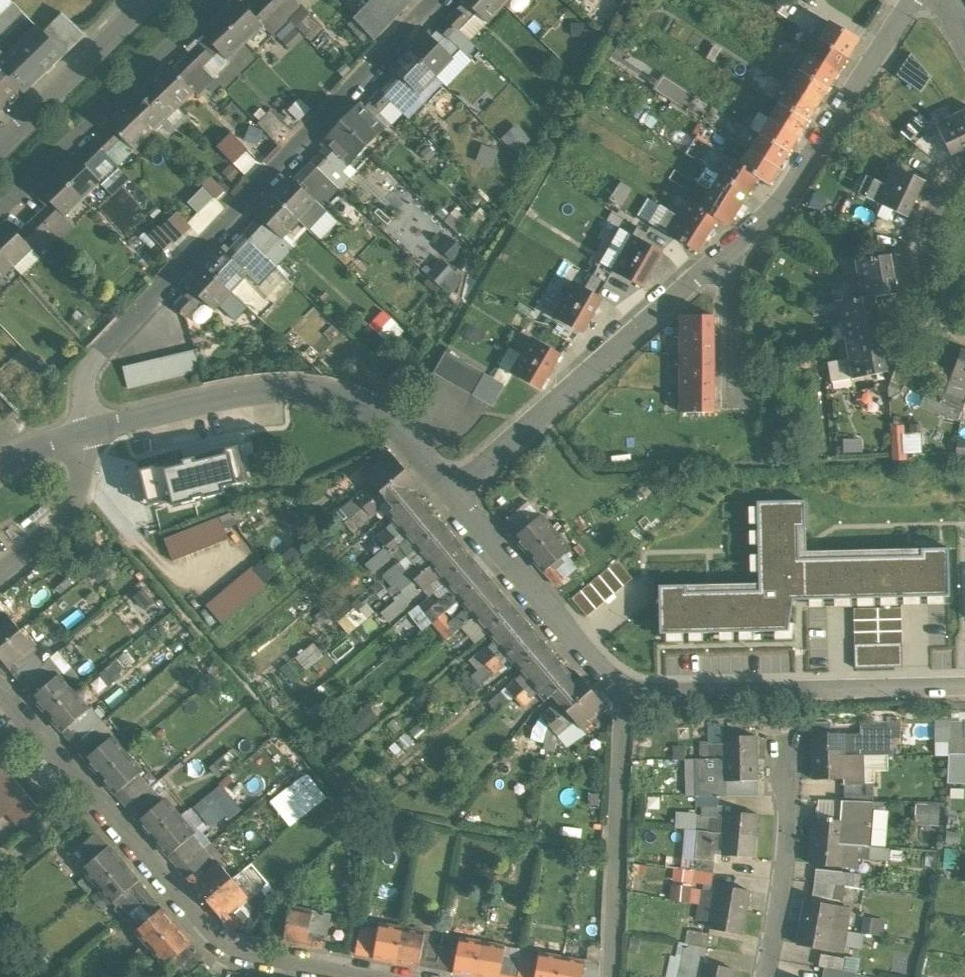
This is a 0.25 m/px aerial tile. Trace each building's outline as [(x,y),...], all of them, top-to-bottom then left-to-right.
[(239,0),(236,0),(220,16),(245,42),(263,25),(250,12),(239,0)] [(250,12),(263,25),(280,9),(271,0),(262,0),(250,12)] [(280,9),(288,0),(271,0),(280,9)] [(354,19),(374,41),(413,0),(372,0),(354,19)] [(499,0),(462,0),(464,2),(474,11),(485,21),(502,3),(499,0)] [(464,2),(448,19),(457,28),(474,11),(464,2)] [(830,22),(810,10),(800,26),(819,39),(819,38),(830,22)] [(43,33),(64,55),(85,35),(62,13),(43,33)] [(245,42),(220,16),(201,33),(219,52),(227,59),(245,42)] [(43,33),(30,19),(13,36),(18,42),(46,72),(64,55),(43,33)] [(448,19),(431,37),(440,47),(457,28),(448,19)] [(0,22),(0,60),(18,42),(13,36),(0,22)] [(858,40),(830,22),(819,38),(819,39),(847,57),(858,40)] [(431,37),(425,32),(408,50),(434,75),(451,57),(440,47),(431,37)] [(219,52),(206,38),(190,54),(202,68),(219,52)] [(847,57),(819,39),(809,55),(837,73),(847,57)] [(0,60),(0,69),(18,88),(23,94),(46,72),(18,42),(0,60)] [(434,75),(408,50),(391,68),(396,74),(406,83),(417,93),(434,75)] [(190,54),(174,70),(187,83),(202,68),(190,54)] [(923,90),(936,71),(910,54),(898,74),(923,90)] [(837,73),(809,55),(799,71),(828,89),(837,73)] [(174,70),(169,65),(151,82),(158,90),(176,109),(194,91),(187,83),(174,70)] [(18,88),(0,69),(0,106),(18,88)] [(828,89),(799,71),(789,87),(818,105),(828,89)] [(396,74),(380,91),(389,100),(406,83),(396,74)] [(818,105),(789,87),(779,103),(808,121),(818,105)] [(158,90),(134,114),(151,132),(176,109),(158,90)] [(380,91),(363,109),(372,118),(389,100),(380,91)] [(808,121),(779,103),(770,119),(798,136),(808,121)] [(363,109),(357,104),(340,122),(366,147),(383,129),(372,118),(363,109)] [(134,114),(126,106),(108,123),(113,128),(123,139),(134,149),(151,132),(134,114)] [(954,116),(964,140),(964,111),(954,116)] [(936,124),(950,155),(964,148),(964,140),(954,116),(936,124)] [(798,136),(770,119),(760,135),(788,152),(798,136)] [(366,147),(340,122),(323,140),(328,145),(349,165),(350,164),(366,147)] [(518,152),(532,138),(517,124),(504,137),(518,152)] [(113,128),(96,145),(106,155),(123,139),(113,128)] [(233,130),(217,145),(246,175),(261,160),(233,130)] [(788,152),(760,135),(750,150),(779,168),(788,152)] [(96,145),(80,161),(90,171),(106,155),(96,145)] [(349,165),(328,145),(320,153),(336,168),(336,169),(341,174),(343,171),(350,164),(349,165)] [(710,146),(700,163),(710,169),(721,153),(710,146)] [(779,168),(750,150),(741,165),(740,166),(758,177),(757,178),(768,185),(779,168)] [(320,153),(311,163),(325,177),(327,178),(336,169),(336,168),(320,153)] [(730,159),(721,153),(710,169),(720,175),(730,159)] [(893,166),(874,155),(864,173),(867,174),(866,175),(885,184),(893,166)] [(75,156),(56,173),(82,199),(101,181),(90,171),(80,161),(75,156)] [(741,165),(730,159),(720,175),(748,193),(757,178),(758,177),(740,166),(741,165)] [(325,177),(311,163),(302,173),(311,183),(315,187),(325,177)] [(232,182),(240,174),(230,165),(223,173),(232,182)] [(430,269),(457,242),(412,197),(416,192),(387,165),(366,187),(432,251),(422,261),(430,269)] [(923,181),(893,166),(885,184),(915,199),(923,181)] [(341,174),(336,169),(327,178),(334,185),(338,189),(350,177),(343,171),(341,174)] [(82,199),(56,173),(39,190),(51,202),(65,216),(82,199)] [(311,183),(302,173),(294,181),(304,190),(311,183)] [(748,193),(720,175),(710,191),(739,209),(748,193)] [(294,181),(289,176),(271,195),(297,219),(315,201),(304,190),(294,181)] [(225,191),(210,177),(203,185),(217,199),(225,191)] [(325,177),(315,187),(311,183),(304,190),(315,201),(316,202),(334,185),(327,178),(325,177)] [(699,184),(689,200),(700,207),(710,191),(699,184)] [(915,199),(885,184),(876,202),(906,217),(915,199)] [(739,209),(710,191),(700,207),(700,208),(718,218),(717,219),(728,226),(739,209)] [(271,195),(271,194),(253,213),(259,218),(259,217),(269,227),(280,237),(297,219),(271,195)] [(689,200),(679,217),(707,235),(717,219),(718,218),(700,208),(700,207),(689,200)] [(315,201),(297,219),(307,229),(325,210),(316,202),(315,201)] [(65,216),(51,202),(44,209),(58,223),(65,216)] [(445,215),(460,232),(470,223),(455,206),(445,215)] [(58,223),(44,209),(35,218),(48,232),(51,234),(60,225),(58,223)] [(180,210),(152,233),(166,249),(194,226),(180,210)] [(269,227),(259,217),(259,218),(251,225),(261,235),(269,227)] [(707,235),(679,217),(668,234),(697,251),(707,235)] [(35,218),(19,234),(32,248),(48,232),(35,218)] [(625,225),(623,224),(610,245),(611,246),(623,253),(632,236),(633,236),(638,228),(627,221),(625,225)] [(0,228),(0,250),(14,265),(32,248),(19,234),(6,222),(0,228)] [(261,235),(251,225),(243,234),(243,235),(253,244),(264,255),(270,248),(259,237),(261,235)] [(261,235),(259,237),(270,248),(280,238),(280,237),(269,227),(261,235)] [(243,235),(226,253),(235,262),(242,255),(253,244),(243,235)] [(633,236),(632,236),(623,253),(652,269),(662,252),(633,236)] [(270,248),(264,255),(275,266),(276,265),(293,247),(290,244),(289,244),(281,237),(270,248)] [(623,253),(611,246),(601,263),(613,270),(623,253)] [(226,253),(220,248),(203,266),(229,291),(246,273),(235,262),(226,253)] [(14,265),(0,250),(0,278),(14,265)] [(652,269),(623,253),(613,270),(642,287),(652,269)] [(242,255),(235,262),(241,268),(248,261),(242,255)] [(889,255),(856,260),(860,280),(893,274),(889,255)] [(429,274),(450,293),(465,276),(443,258),(429,274)] [(229,291),(203,266),(186,284),(191,289),(201,298),(212,309),(229,291)] [(893,274),(860,280),(863,298),(863,299),(872,297),(873,298),(896,294),(893,274)] [(602,299),(573,282),(563,299),(592,316),(602,299)] [(191,289),(174,307),(184,316),(201,298),(191,289)] [(863,298),(839,302),(843,322),(876,316),(873,298),(872,297),(863,299),(863,298)] [(592,316),(563,299),(553,316),(582,333),(592,316)] [(388,341),(403,327),(386,309),(371,322),(388,341)] [(713,316),(680,316),(680,335),(713,336),(713,316)] [(876,316),(843,322),(846,340),(879,334),(876,316)] [(879,334),(846,340),(849,358),(882,353),(879,334)] [(713,336),(680,335),(680,354),(713,354),(713,336)] [(560,355),(531,338),(521,355),(550,372),(560,355)] [(961,351),(950,347),(942,368),(953,372),(961,351)] [(194,349),(122,366),(127,388),(200,371),(194,349)] [(511,349),(501,366),(511,372),(521,355),(511,349)] [(961,351),(953,372),(949,382),(964,388),(964,352),(961,351)] [(455,358),(446,352),(434,372),(444,378),(455,358)] [(882,353),(849,358),(853,378),(886,372),(882,353)] [(713,354),(680,354),(680,373),(713,373),(713,354)] [(550,372),(521,355),(511,372),(540,389),(550,372)] [(455,358),(444,378),(454,383),(465,364),(455,358)] [(831,382),(853,378),(849,358),(828,362),(831,382)] [(465,364),(454,383),(463,389),(474,369),(465,364)] [(474,369),(463,389),(473,394),(484,374),(474,369)] [(713,373),(680,373),(680,392),(713,392),(713,373)] [(484,374),(473,394),(483,400),(494,380),(484,374)] [(494,380),(483,400),(493,406),(504,386),(494,380)] [(713,392),(680,392),(680,412),(687,412),(711,412),(713,412),(713,392)] [(711,412),(687,412),(688,421),(711,421),(711,412)] [(892,424),(894,457),(925,456),(924,423),(892,424)] [(239,446),(140,471),(145,490),(150,488),(154,505),(172,501),(173,507),(225,494),(224,488),(241,483),(237,465),(243,464),(239,446)] [(391,453),(365,475),(372,483),(381,493),(406,471),(391,453)] [(406,471),(381,493),(387,500),(394,509),(395,509),(414,493),(415,493),(421,488),(406,471)] [(372,483),(355,498),(363,507),(381,493),(372,483)] [(429,497),(421,488),(415,493),(414,493),(395,509),(394,509),(388,514),(395,522),(403,531),(429,510),(422,502),(429,497)] [(381,493),(363,507),(364,508),(371,516),(381,508),(380,507),(387,500),(381,493)] [(540,516),(528,502),(518,511),(529,525),(540,516)] [(804,503),(759,503),(760,583),(659,584),(661,633),(788,633),(793,602),(950,595),(947,548),(805,553),(804,503)] [(371,516),(364,508),(356,513),(364,523),(371,516)] [(429,510),(403,531),(409,538),(401,545),(403,547),(394,555),(400,563),(443,527),(429,510)] [(518,511),(503,523),(514,537),(529,525),(518,511)] [(555,533),(540,516),(529,525),(514,537),(529,555),(555,533)] [(218,543),(229,538),(221,517),(210,522),(218,543)] [(207,547),(218,543),(210,522),(198,526),(207,547)] [(395,522),(378,537),(386,546),(403,531),(395,522)] [(195,551),(207,547),(198,526),(187,530),(195,551)] [(443,527),(400,563),(406,571),(416,562),(417,563),(424,556),(432,565),(457,543),(443,527)] [(184,556),(195,551),(187,530),(176,535),(184,556)] [(403,531),(386,546),(394,555),(403,547),(401,545),(409,538),(403,531)] [(555,533),(529,555),(544,572),(548,568),(569,550),(555,533)] [(173,560),(184,556),(176,535),(165,539),(173,560)] [(378,537),(366,546),(374,556),(386,546),(378,537)] [(457,543),(432,565),(439,573),(446,582),(471,560),(457,543)] [(386,546),(374,556),(382,565),(394,555),(386,546)] [(424,556),(417,563),(416,562),(406,571),(408,572),(414,580),(432,565),(424,556)] [(471,560),(446,582),(453,591),(460,599),(486,577),(471,560)] [(617,561),(572,599),(586,616),(631,578),(617,561)] [(432,565),(414,580),(422,589),(423,590),(429,584),(436,578),(435,576),(439,573),(432,565)] [(565,578),(556,567),(551,571),(548,568),(544,572),(556,586),(565,578)] [(254,569),(245,577),(258,593),(268,586),(254,569)] [(408,572),(388,589),(394,597),(398,593),(414,580),(408,572)] [(439,573),(435,576),(436,578),(429,584),(436,591),(446,582),(439,573)] [(245,577),(236,584),(249,601),(258,593),(245,577)] [(486,577),(460,599),(469,609),(475,616),(500,594),(486,577)] [(414,580),(398,593),(407,603),(422,589),(414,580)] [(236,584),(226,591),(239,608),(249,601),(236,584)] [(226,591),(217,599),(230,616),(239,608),(226,591)] [(453,591),(436,605),(443,614),(460,599),(453,591)] [(514,611),(500,594),(475,616),(489,632),(514,611)] [(217,599),(207,606),(221,623),(230,616),(217,599)] [(391,620),(407,607),(400,599),(384,611),(391,620)] [(435,604),(425,613),(433,622),(443,614),(436,605),(435,604)] [(876,608),(855,609),(856,645),(877,644),(876,608)] [(901,608),(876,608),(877,644),(902,644),(901,608)] [(464,611),(450,623),(457,631),(475,616),(469,609),(465,612),(464,611)] [(514,611),(489,632),(498,643),(503,649),(529,628),(514,611)] [(21,631),(6,613),(0,619),(0,649),(21,631)] [(450,623),(443,614),(433,622),(448,639),(457,631),(450,623)] [(543,644),(529,628),(503,649),(510,657),(518,666),(543,644)] [(0,649),(0,658),(14,674),(20,670),(16,665),(32,651),(36,648),(21,631),(0,649)] [(493,644),(489,647),(488,646),(478,655),(486,664),(503,649),(498,643),(494,646),(493,644)] [(543,644),(518,666),(525,674),(532,683),(557,661),(543,644)] [(903,665),(902,644),(877,644),(856,645),(857,666),(903,665)] [(503,649),(486,664),(494,673),(504,665),(502,663),(505,660),(505,661),(510,657),(503,649)] [(32,651),(16,665),(20,670),(14,674),(22,683),(44,665),(32,651)] [(478,655),(470,661),(479,670),(481,668),(486,664),(478,655)] [(569,663),(563,668),(557,661),(532,683),(538,690),(546,700),(552,695),(571,678),(577,673),(569,663)] [(494,673),(486,664),(481,668),(489,677),(494,673)] [(44,665),(22,683),(34,697),(55,678),(44,665)] [(83,683),(70,667),(63,672),(75,686),(79,686),(83,683)] [(571,678),(552,695),(559,703),(566,711),(592,690),(577,673),(571,678)] [(520,677),(506,688),(514,698),(532,683),(525,674),(521,678),(520,677)] [(55,678),(34,697),(49,715),(74,693),(59,675),(55,678)] [(532,683),(514,698),(522,707),(532,698),(535,695),(534,693),(538,690),(532,683)] [(592,690),(566,711),(574,721),(581,728),(606,707),(592,690)] [(101,701),(109,711),(122,702),(115,691),(101,701)] [(74,693),(49,715),(63,732),(89,710),(74,693)] [(555,705),(541,716),(549,726),(566,711),(559,703),(556,706),(555,705)] [(89,710),(63,732),(75,745),(102,722),(90,709),(89,710)] [(363,710),(342,727),(352,740),(373,722),(363,710)] [(566,711),(549,726),(557,735),(574,721),(566,711)] [(937,755),(949,755),(949,782),(964,782),(964,718),(937,718),(937,755)] [(102,722),(75,745),(86,759),(112,737),(114,736),(102,722)] [(811,735),(831,735),(831,722),(811,723),(811,735)] [(901,723),(861,722),(861,731),(864,731),(864,738),(858,738),(860,755),(892,755),(892,753),(884,753),(883,740),(892,740),(893,737),(900,738),(901,723)] [(831,735),(811,735),(811,757),(845,756),(844,736),(844,735),(831,735)] [(859,735),(844,736),(845,756),(858,756),(858,755),(860,755),(858,738),(859,735)] [(756,736),(723,736),(723,743),(724,759),(756,758),(756,736)] [(112,737),(86,759),(101,776),(127,754),(112,737)] [(723,743),(709,744),(710,759),(724,759),(723,743)] [(127,754),(101,776),(116,793),(137,776),(141,772),(127,754)] [(845,756),(811,757),(811,779),(844,778),(844,771),(845,756)] [(858,756),(845,756),(844,771),(858,771),(858,756)] [(4,815),(11,809),(21,822),(38,808),(1,761),(2,760),(0,757),(0,810),(4,815)] [(756,758),(724,759),(724,781),(757,780),(756,758)] [(725,796),(724,781),(724,759),(710,759),(686,760),(687,795),(696,796),(718,796),(725,796)] [(271,797),(290,824),(328,798),(310,771),(271,797)] [(137,776),(116,793),(127,806),(145,791),(148,789),(137,776)] [(757,780),(724,781),(725,796),(757,796),(757,780)] [(145,791),(127,806),(139,821),(158,805),(145,791)] [(718,796),(696,796),(696,807),(718,807),(718,796)] [(158,805),(139,821),(154,838),(179,816),(164,799),(158,805)] [(883,802),(842,800),(840,820),(812,817),(810,840),(857,845),(866,846),(869,825),(870,825),(872,810),(883,810),(883,802)] [(918,801),(917,821),(942,822),(943,801),(918,801)] [(883,810),(872,810),(870,825),(869,825),(866,846),(882,847),(885,814),(883,810)] [(757,814),(726,811),(724,818),(722,832),(755,835),(757,814)] [(563,834),(582,835),(583,816),(564,815),(563,834)] [(709,816),(697,815),(696,830),(697,830),(708,831),(709,816)] [(179,816),(154,838),(169,855),(191,837),(194,834),(179,816)] [(724,818),(709,816),(708,831),(722,832),(724,818)] [(708,831),(697,830),(695,859),(713,861),(713,854),(753,857),(755,835),(722,832),(708,831)] [(109,847),(97,833),(80,847),(92,861),(109,847)] [(191,837),(169,855),(180,869),(202,850),(191,837)] [(844,843),(811,840),(809,862),(841,866),(842,859),(844,843)] [(857,845),(844,843),(842,859),(856,860),(857,845)] [(92,861),(83,868),(89,875),(98,885),(99,886),(124,864),(109,847),(92,861)] [(202,850),(180,869),(188,878),(193,873),(197,878),(214,864),(202,850)] [(63,853),(54,860),(61,869),(70,862),(63,853)] [(690,859),(666,857),(665,869),(688,871),(690,859)] [(695,859),(690,859),(688,871),(711,873),(713,861),(695,859)] [(214,864),(197,878),(193,873),(188,878),(207,900),(232,878),(217,861),(214,864)] [(751,863),(730,861),(729,871),(750,873),(751,863)] [(253,863),(237,874),(249,892),(265,881),(253,863)] [(124,864),(99,886),(113,903),(123,894),(134,885),(138,881),(124,864)] [(816,869),(815,882),(845,886),(858,888),(860,874),(816,869)] [(89,875),(80,882),(88,893),(98,885),(89,875)] [(232,878),(207,900),(225,922),(230,917),(227,913),(247,896),(232,878)] [(150,895),(138,881),(134,885),(137,889),(132,892),(133,893),(141,903),(150,895)] [(845,886),(815,882),(813,896),(842,900),(845,886)] [(134,885),(123,894),(127,898),(133,893),(132,892),(137,889),(134,885)] [(749,891),(717,885),(715,892),(713,907),(746,912),(749,891)] [(715,892),(702,890),(699,904),(713,907),(715,892)] [(133,893),(127,898),(123,894),(113,903),(117,907),(120,904),(128,914),(141,903),(133,893)] [(150,895),(141,903),(149,913),(154,909),(157,912),(162,908),(150,895)] [(836,906),(804,900),(799,921),(831,927),(834,913),(836,906)] [(713,907),(699,904),(697,919),(710,922),(713,907)] [(313,912),(290,907),(288,917),(285,929),(283,940),(306,945),(313,912)] [(746,912),(713,907),(710,922),(709,929),(742,934),(746,912)] [(157,912),(136,930),(151,948),(177,926),(162,908),(157,912)] [(500,912),(490,910),(488,921),(498,923),(500,912)] [(325,914),(313,912),(306,945),(325,948),(331,914),(325,913),(325,914)] [(242,923),(234,913),(230,917),(225,922),(233,931),(242,923)] [(850,916),(834,913),(831,927),(847,930),(850,916)] [(864,930),(884,933),(887,919),(866,915),(864,930)] [(288,917),(280,916),(278,927),(285,929),(288,917)] [(831,927),(799,921),(795,943),(827,949),(829,943),(831,927)] [(402,928),(380,924),(379,930),(374,957),(397,961),(402,928)] [(278,927),(268,925),(265,937),(283,940),(285,929),(278,927)] [(177,926),(151,948),(166,965),(167,964),(176,956),(182,951),(191,943),(177,926)] [(847,930),(831,927),(829,943),(844,946),(847,930)] [(425,932),(402,928),(397,961),(419,965),(423,942),(425,932)] [(371,944),(358,942),(356,954),(374,957),(379,930),(373,929),(371,944)] [(482,943),(460,939),(458,950),(454,972),(476,976),(482,943)] [(547,941),(535,939),(533,945),(546,947),(547,941)] [(438,956),(426,954),(428,943),(423,942),(419,965),(436,969),(439,957),(438,956)] [(203,957),(191,943),(182,951),(189,959),(194,965),(203,957)] [(482,943),(476,976),(483,976),(499,976),(503,955),(505,947),(482,943)] [(685,947),(679,976),(699,976),(702,963),(704,963),(706,947),(689,944),(688,948),(685,947)] [(458,950),(440,946),(438,956),(439,957),(436,969),(454,972),(458,950)] [(140,948),(129,962),(136,967),(146,953),(140,948)] [(189,959),(182,951),(176,956),(183,963),(183,964),(189,959)] [(897,952),(894,967),(916,971),(919,956),(897,952)] [(540,953),(538,963),(535,976),(559,976),(562,958),(540,953)] [(503,955),(499,976),(517,976),(520,959),(503,955)] [(845,958),(821,955),(819,967),(825,968),(842,971),(845,958)] [(176,956),(167,964),(174,971),(183,963),(176,956)] [(562,958),(559,976),(582,976),(583,969),(584,962),(562,958)] [(520,959),(517,976),(535,976),(538,963),(529,962),(530,961),(528,961),(528,960),(520,959)] [(704,963),(702,963),(699,976),(733,976),(735,970),(704,963)] [(823,976),(855,976),(856,974),(842,971),(825,968),(823,976)]
